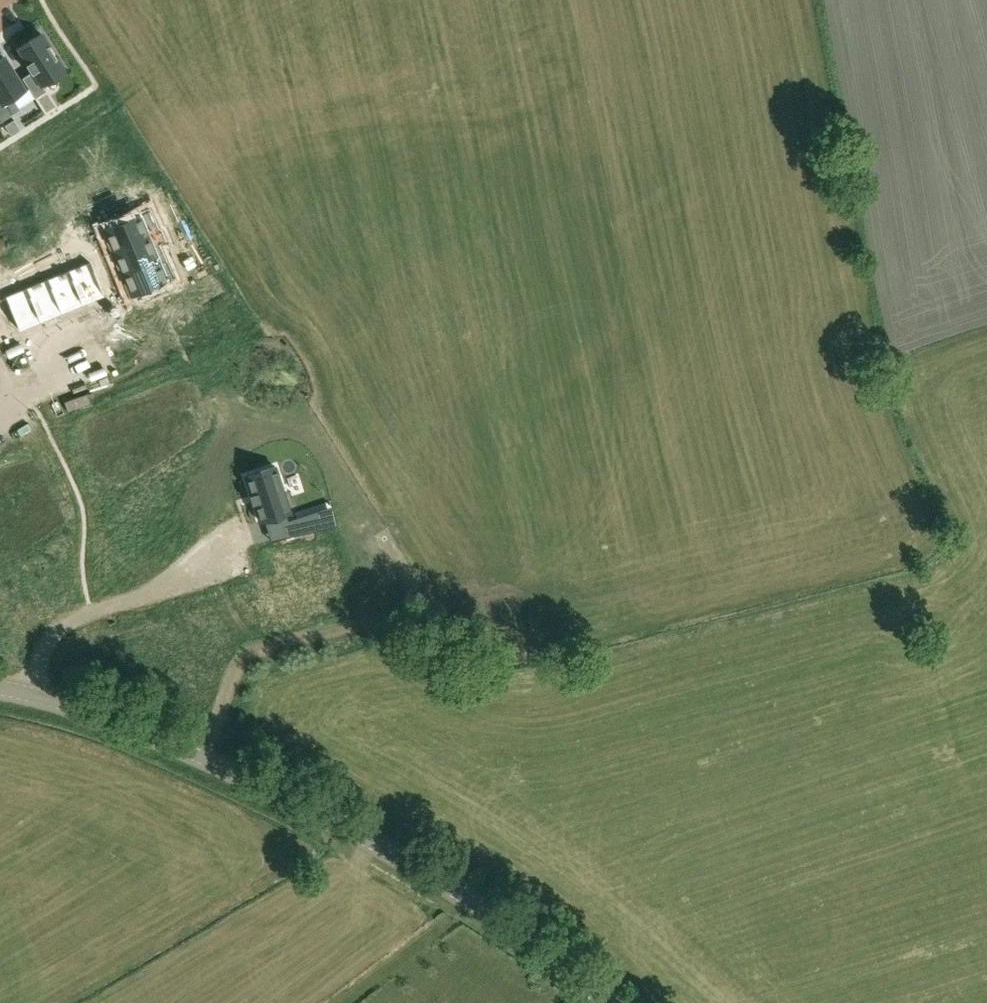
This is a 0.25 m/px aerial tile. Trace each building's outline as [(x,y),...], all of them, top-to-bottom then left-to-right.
[(41,32),(17,47),(32,71),(22,77),(35,98),(46,91),(42,84),(64,70),(41,32)] [(20,109),(12,98),(25,90),(3,56),(0,58),(0,122),(20,109)] [(19,128),(14,119),(4,125),(10,134),(19,128)] [(158,232),(149,210),(103,229),(112,252),(161,232),(161,231),(158,232)] [(160,224),(163,231),(170,228),(172,227),(169,220),(160,224)] [(173,235),(170,228),(163,231),(161,232),(164,239),(173,235)] [(163,256),(158,243),(165,240),(164,239),(161,232),(112,252),(121,273),(163,256)] [(72,247),(69,239),(58,244),(61,252),(72,247)] [(61,252),(58,244),(47,248),(50,257),(61,252)] [(30,265),(27,256),(16,261),(19,269),(30,265)] [(172,278),(163,256),(121,273),(130,295),(172,278)] [(90,260),(68,269),(83,305),(105,295),(90,260)] [(19,269),(16,261),(4,266),(8,274),(19,269)] [(83,305),(68,269),(47,278),(62,313),(83,305)] [(181,279),(190,276),(187,269),(178,272),(181,279)] [(62,313),(47,278),(26,287),(41,322),(62,313)] [(41,322),(26,287),(4,296),(19,331),(41,322)] [(290,511),(275,466),(245,476),(251,495),(249,495),(252,503),(254,502),(260,521),(290,511)] [(316,530),(311,514),(280,524),(285,537),(316,530)]
